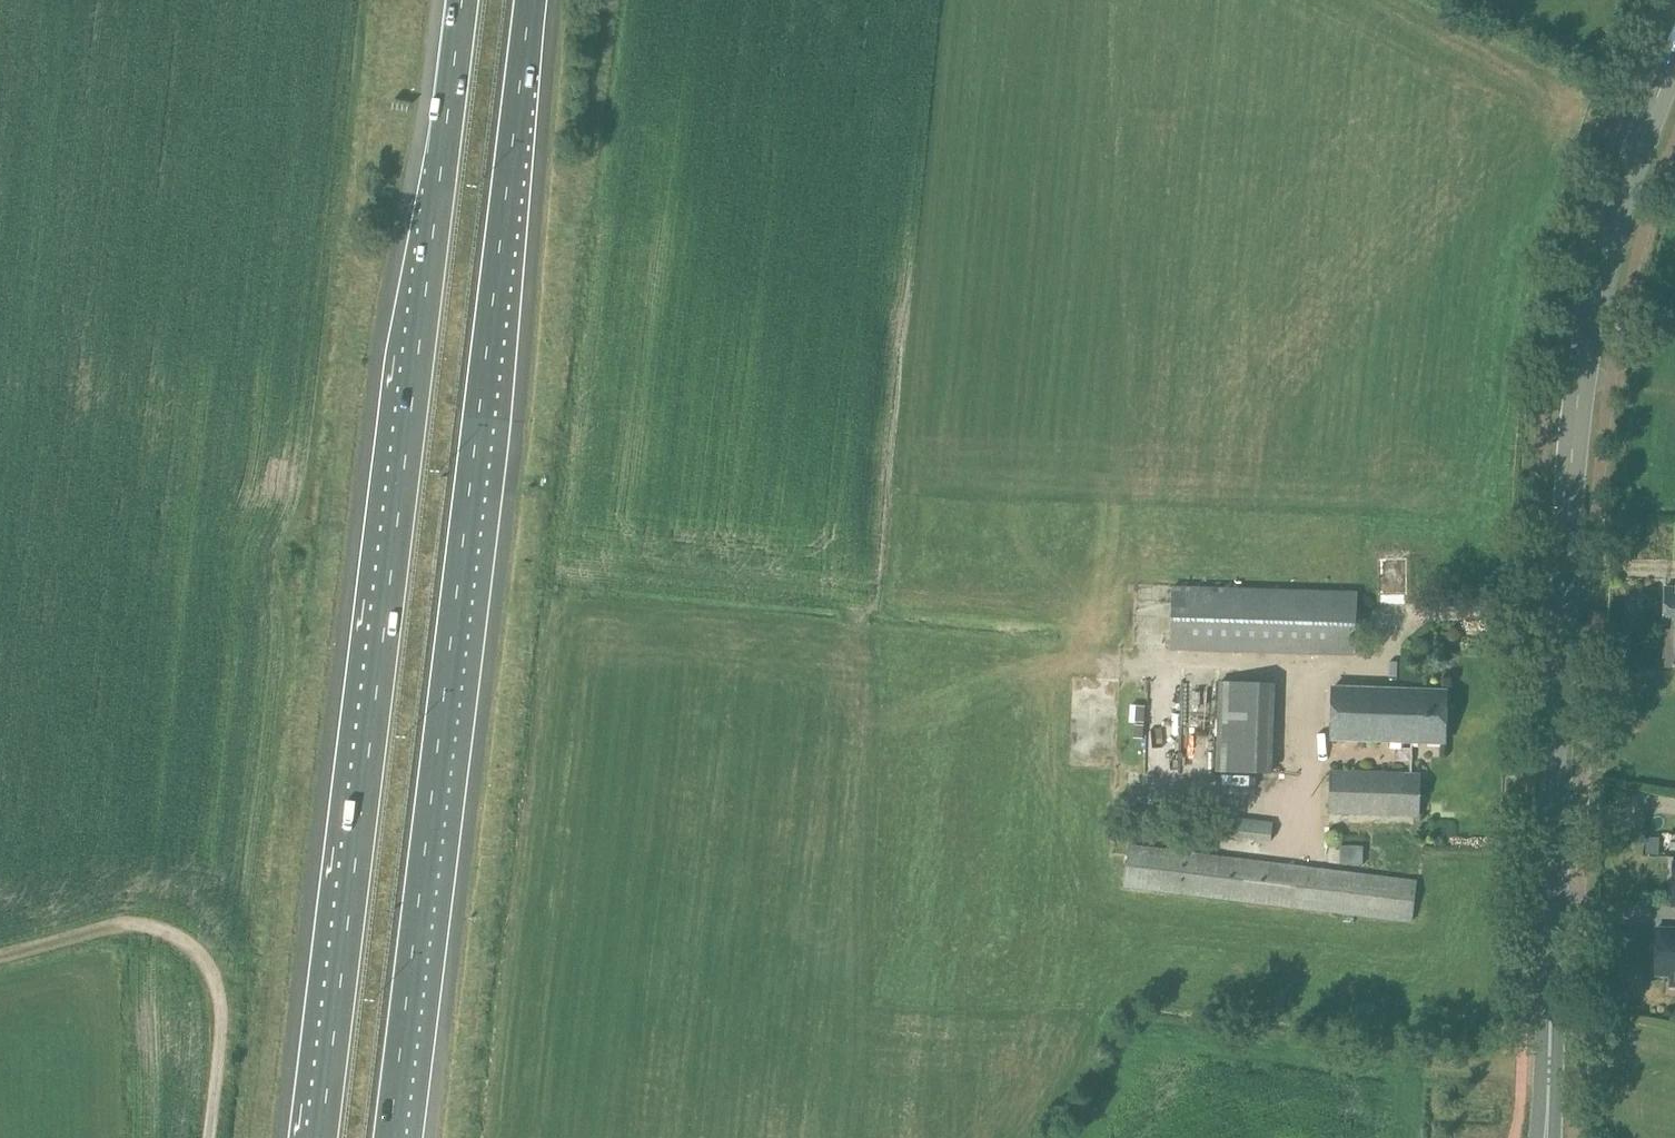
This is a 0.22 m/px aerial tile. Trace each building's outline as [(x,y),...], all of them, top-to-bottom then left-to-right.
[(1359,592),(1173,586),(1171,650),(1357,656),(1359,592)] [(1674,667),(1674,587),(1666,587),(1664,667),(1674,667)] [(1220,681),(1217,772),(1273,774),(1276,684),(1220,681)] [(1445,744),(1447,690),(1334,687),(1333,740),(1445,744)] [(1207,764),(1206,736),(1181,737),(1181,764),(1207,764)] [(1422,773),(1331,770),(1329,815),(1421,818),(1422,773)] [(1226,816),(1224,837),(1272,843),(1274,822),(1226,816)] [(1659,855),(1660,838),(1647,837),(1646,855),(1659,855)] [(1418,880),(1130,844),(1124,887),(1413,923),(1418,880)] [(1658,928),(1656,975),(1671,975),(1670,986),(1674,987),(1674,929),(1658,928)]
